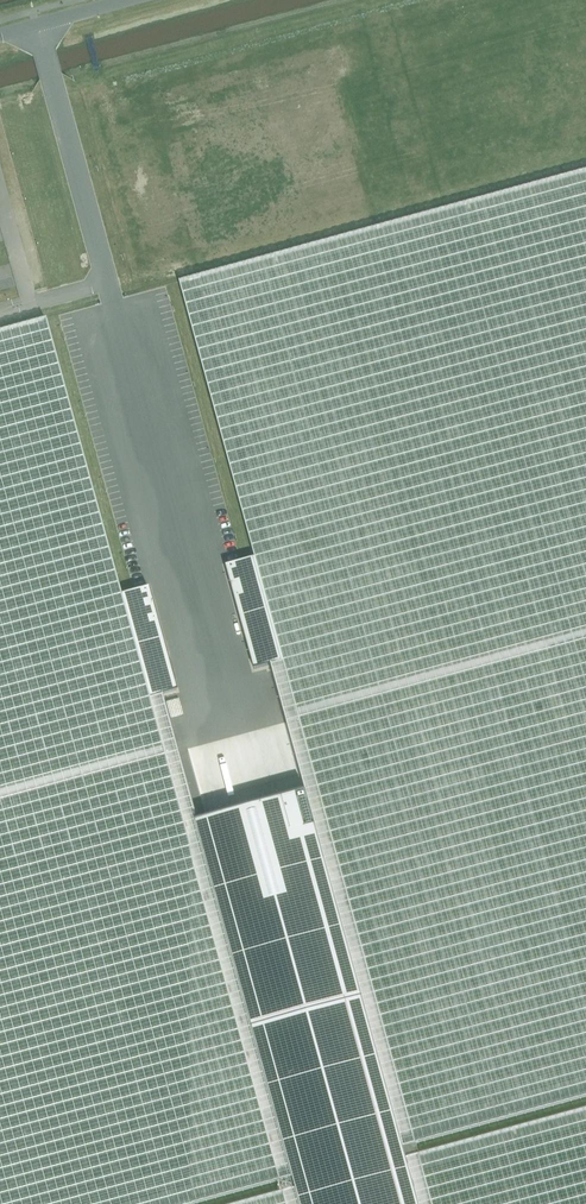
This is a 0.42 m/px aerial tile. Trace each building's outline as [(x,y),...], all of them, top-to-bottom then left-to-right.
[(570,0),(576,25),(585,22),(585,0),(570,0)] [(245,167),(217,175),(229,221),(232,220),(235,234),(247,231),(243,217),(258,213),(245,167)] [(178,283),(253,554),(282,660),(270,664),(304,786),(418,1203),(585,1203),(585,1109),(418,1154),(415,1145),(585,1098),(585,171),(178,283)] [(348,172),(310,182),(317,207),(355,197),(348,172)] [(281,1181),(283,1191),(236,1203),(300,1203),(194,816),(160,694),(148,697),(119,591),(45,317),(44,316),(0,328),(0,1203),(197,1203),(281,1181)] [(253,554),(224,562),(253,668),(270,664),(282,660),(253,554)] [(146,583),(119,591),(148,697),(160,694),(175,689),(146,583)] [(194,816),(300,1203),(418,1203),(304,786),(194,816)]
